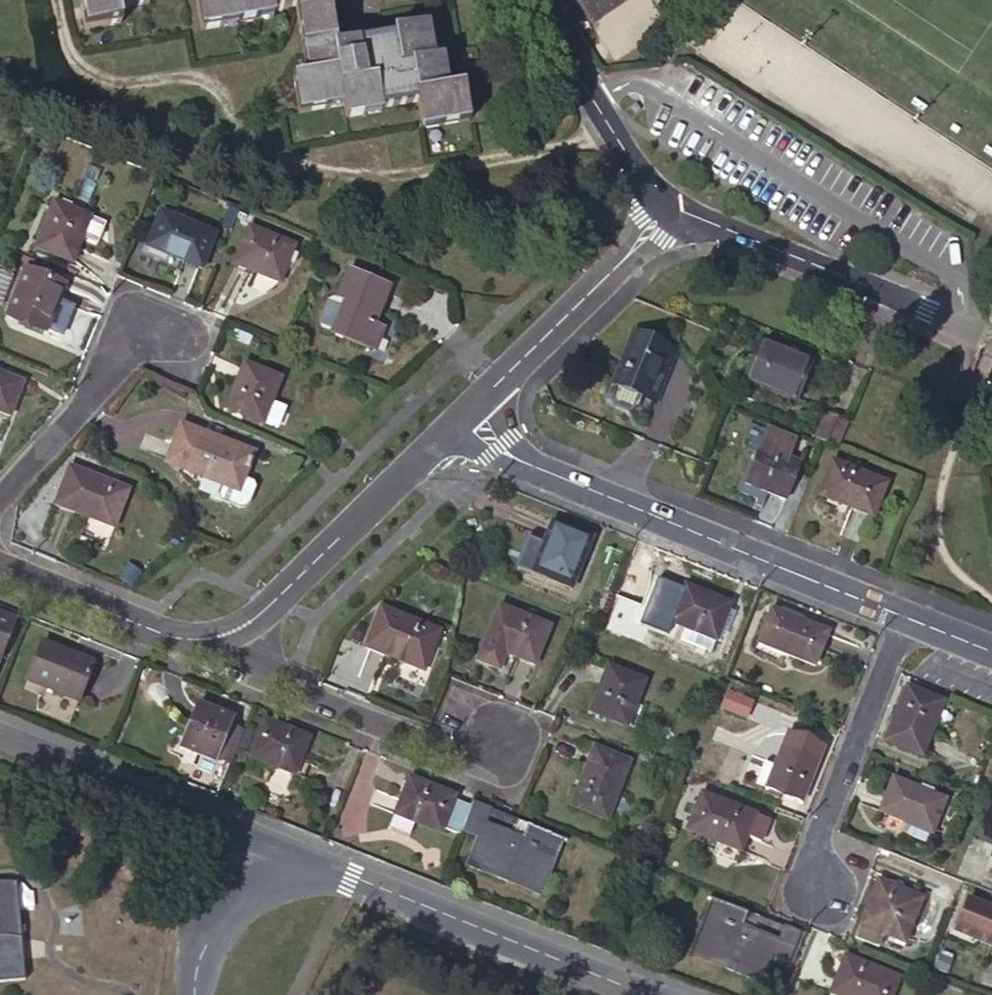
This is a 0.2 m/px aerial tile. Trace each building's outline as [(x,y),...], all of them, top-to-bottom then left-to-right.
[(84,31),(120,24),(117,9),(147,4),(146,0),(79,0),(84,31)] [(199,30),(270,18),(269,12),(293,8),(304,75),(289,78),(295,114),(339,106),(341,118),(376,112),(375,109),(412,102),(416,131),(465,123),(459,86),(444,89),(438,59),(430,61),(424,26),(388,33),(389,39),(331,49),(325,13),(329,13),(326,0),(194,0),(199,30)] [(590,27),(633,0),(573,0),(590,27)] [(70,262),(79,240),(89,217),(53,202),(35,247),(70,262)] [(147,246),(200,268),(214,234),(160,212),(147,246)] [(89,217),(79,240),(92,246),(102,222),(89,217)] [(248,227),(233,264),(278,282),(293,246),(248,227)] [(329,334),(374,352),(384,326),(374,323),(390,285),(349,269),(335,299),(342,302),(329,334)] [(55,300),(61,285),(26,270),(7,315),(43,330),(43,328),(55,300)] [(318,329),(329,334),(342,302),(335,299),(328,302),(318,329)] [(43,328),(59,335),(71,306),(55,300),(43,328)] [(623,366),(636,333),(632,332),(619,364),(623,366)] [(615,385),(641,396),(650,399),(671,348),(636,333),(623,366),(619,364),(611,383),(615,385)] [(743,378),(797,400),(811,364),(757,342),(743,378)] [(225,408),(262,422),(263,419),(271,399),(279,377),(243,363),(225,408)] [(8,416),(22,382),(0,373),(0,412),(8,416)] [(636,408),(641,396),(615,385),(610,398),(614,405),(628,410),(636,408)] [(271,399),(263,419),(278,425),(286,405),(271,399)] [(848,421),(822,411),(812,437),(838,446),(848,421)] [(240,476),(243,467),(246,467),(252,451),(236,445),(234,452),(211,443),(213,438),(181,426),(167,461),(221,483),(217,494),(219,499),(237,506),(242,506),(247,502),(253,485),(251,480),(240,476)] [(745,483),(784,498),(799,463),(759,448),(745,483)] [(832,461),(818,494),(872,517),(886,483),(832,461)] [(54,504),(113,527),(128,489),(69,465),(54,504)] [(590,538),(554,524),(546,544),(534,575),(571,589),(590,538)] [(546,544),(528,537),(516,568),(534,575),(546,544)] [(686,628),(715,640),(729,603),(684,586),(670,622),(686,628)] [(505,651),(534,663),(549,625),(498,605),(477,659),(498,667),(505,651)] [(364,646),(424,669),(439,629),(380,606),(364,646)] [(756,642),(814,666),(827,632),(770,609),(756,642)] [(16,620),(0,614),(0,658),(16,620)] [(710,651),(715,640),(686,628),(681,640),(710,651)] [(41,642),(26,679),(78,700),(93,663),(41,642)] [(590,711),(626,725),(644,680),(608,665),(590,711)] [(885,740),(921,755),(942,702),(906,687),(885,740)] [(750,719),(754,700),(727,694),(722,713),(750,719)] [(229,766),(244,729),(230,723),(232,717),(196,703),(179,746),(229,766)] [(263,719),(249,756),(294,774),(308,738),(263,719)] [(766,786),(802,801),(823,747),(788,733),(766,786)] [(570,805),(606,819),(629,761),(594,747),(570,805)] [(441,827),(460,834),(462,830),(471,807),(452,799),(454,795),(409,777),(394,814),(416,822),(440,832),(441,827)] [(911,823),(930,831),(931,831),(944,798),(893,778),(879,811),(902,819),(911,823)] [(741,851),(746,837),(755,814),(702,793),(688,830),(741,851)] [(490,810),(473,803),(471,807),(462,830),(478,837),(467,865),(506,881),(511,871),(544,884),(562,839),(527,824),(521,838),(510,834),(484,824),(487,817),(490,810)] [(527,824),(490,810),(487,817),(513,827),(510,834),(521,838),(527,824)] [(416,822),(394,814),(389,827),(411,836),(416,822)] [(755,814),(746,837),(761,842),(770,820),(755,814)] [(484,824),(510,834),(513,827),(487,817),(484,824)] [(897,831),(906,834),(911,823),(902,819),(897,831)] [(911,823),(906,834),(925,842),(930,831),(911,823)] [(540,894),(544,884),(511,871),(506,881),(540,894)] [(883,934),(903,942),(921,899),(877,880),(859,924),(883,934)] [(26,982),(18,887),(16,884),(5,883),(0,882),(0,984),(26,982)] [(791,962),(802,935),(785,928),(778,941),(742,927),(748,913),(712,899),(694,944),(728,957),(723,968),(764,983),(775,956),(791,962)] [(991,946),(991,908),(968,899),(955,931),(991,946)] [(785,928),(748,913),(742,927),(778,941),(785,928)] [(883,934),(859,924),(854,937),(877,947),(883,934)] [(836,994),(891,994),(898,977),(844,956),(830,992),(836,994)]
